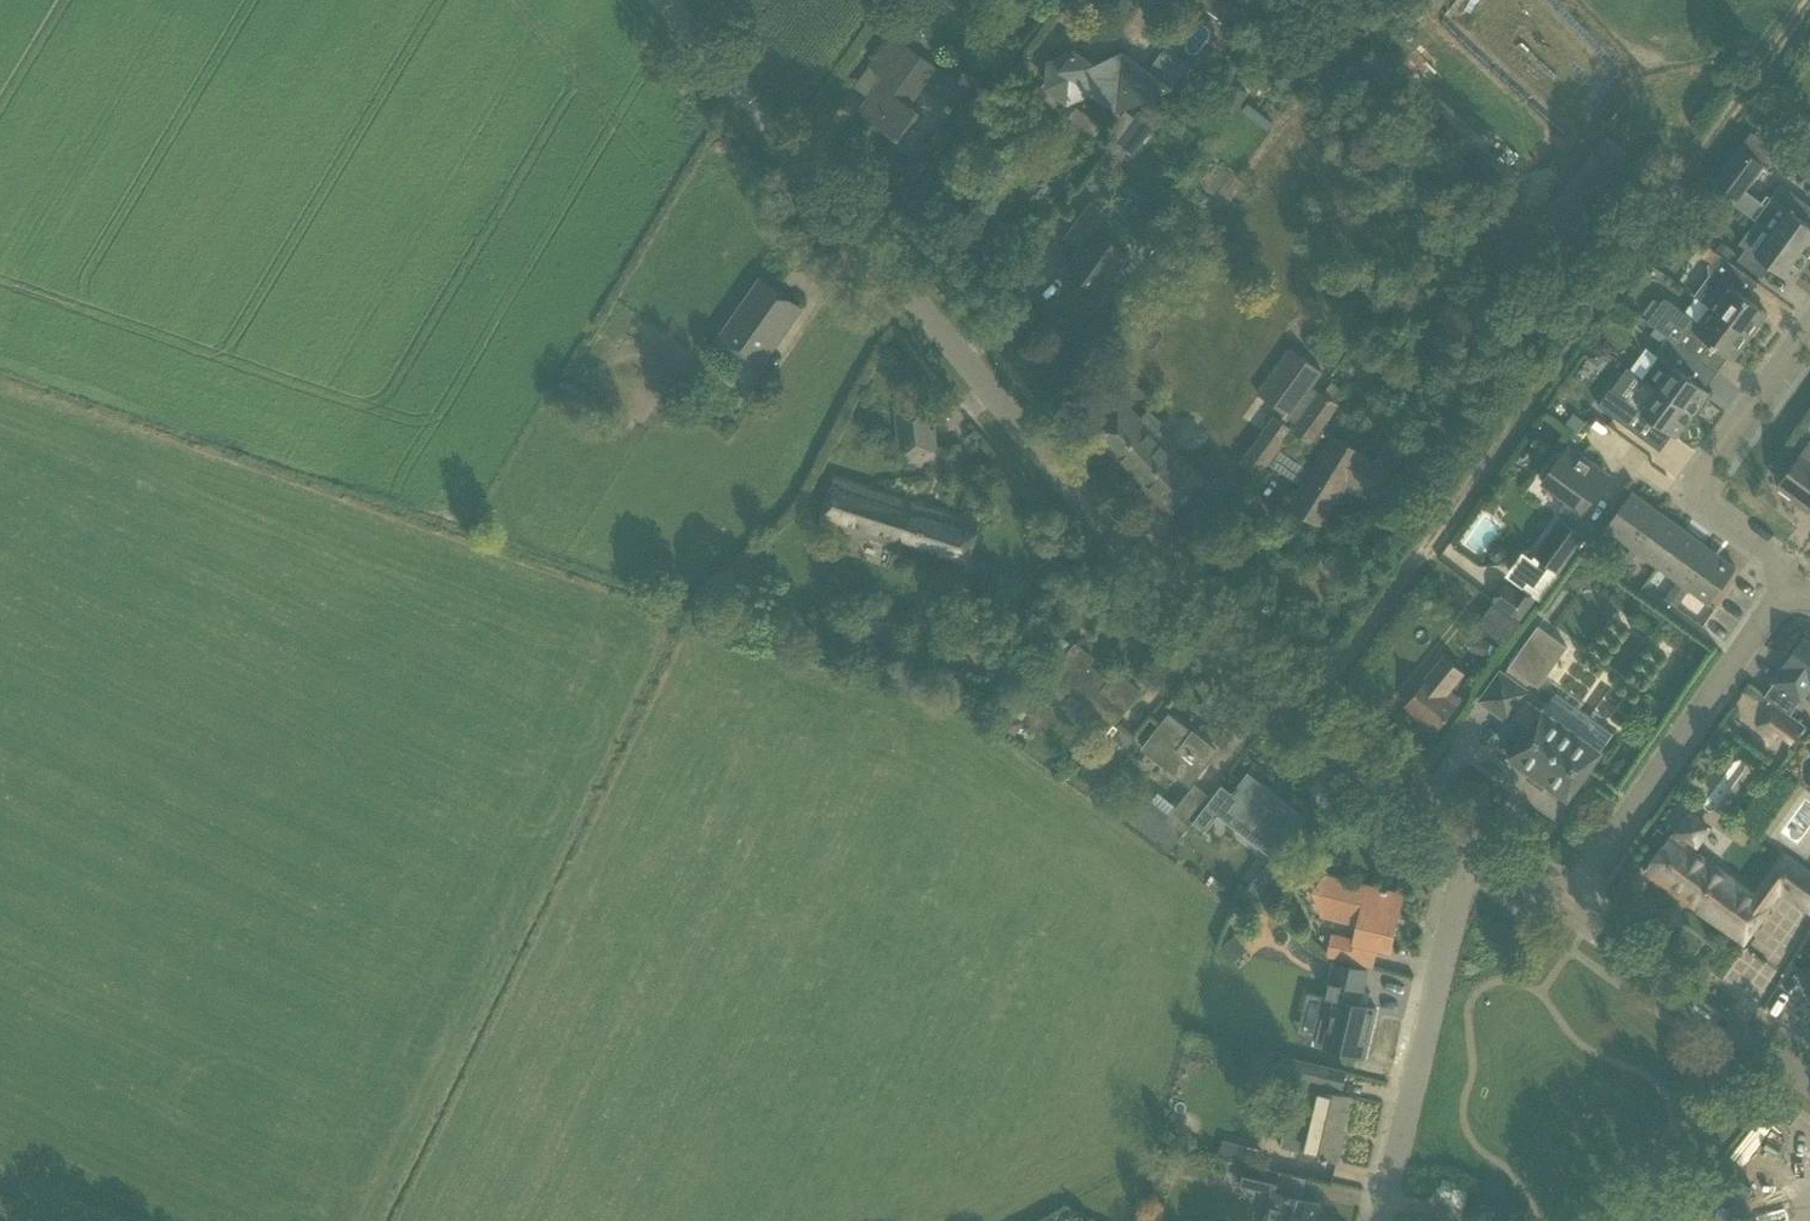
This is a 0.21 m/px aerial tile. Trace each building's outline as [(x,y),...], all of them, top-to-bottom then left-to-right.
[(861,111),(900,139),(916,119),(920,114),(909,106),(921,89),(961,117),(985,83),(967,70),(957,84),(893,38),(871,68),(885,78),(875,91),(861,111)] [(1090,92),(1118,112),(1171,87),(1156,76),(1123,52),(1093,66),(1073,53),(1051,62),(1048,87),(1068,101),(1090,92)] [(1173,53),(1156,76),(1171,87),(1188,64),(1173,53)] [(1225,115),(1235,103),(1227,96),(1217,108),(1225,115)] [(1248,103),(1242,111),(1268,131),(1274,123),(1248,103)] [(1146,105),(1115,143),(1133,157),(1163,119),(1146,105)] [(1614,114),(1606,123),(1613,129),(1621,120),(1614,114)] [(1712,186),(1735,204),(1775,150),(1751,133),(1712,186)] [(1807,258),(1809,254),(1809,225),(1805,221),(1809,214),(1809,206),(1781,184),(1771,198),(1772,199),(1756,221),(1773,233),(1807,258)] [(1076,293),(1105,315),(1120,295),(1107,285),(1129,255),(1123,251),(1134,235),(1090,203),(1072,228),(1088,240),(1083,247),(1069,266),(1086,278),(1076,293)] [(1771,266),(1791,281),(1807,258),(1773,233),(1757,254),(1747,247),(1738,260),(1762,278),(1771,266)] [(1714,273),(1696,297),(1711,308),(1750,337),(1767,313),(1747,298),(1758,282),(1738,268),(1719,254),(1711,264),(1714,273)] [(719,340),(751,362),(771,333),(779,339),(801,308),(761,280),(719,340)] [(1664,299),(1648,321),(1668,336),(1699,359),(1710,343),(1733,360),(1750,337),(1711,308),(1700,324),(1699,325),(1684,314),(1664,299)] [(1694,412),(1698,415),(1709,401),(1705,398),(1709,392),(1687,376),(1699,359),(1668,336),(1655,354),(1659,357),(1643,378),(1693,414),(1694,412)] [(1596,346),(1587,357),(1599,367),(1608,355),(1596,346)] [(1241,463),(1259,475),(1273,455),(1292,431),(1321,392),(1311,385),(1322,370),(1292,348),(1259,394),(1280,410),(1241,463)] [(1119,418),(1097,440),(1164,507),(1197,475),(1211,489),(1251,445),(1226,422),(1198,451),(1167,423),(1184,407),(1165,391),(1172,384),(1151,366),(1110,408),(1119,418)] [(1611,389),(1598,406),(1606,412),(1625,426),(1638,435),(1650,419),(1676,437),(1693,414),(1643,378),(1627,400),(1612,389),(1611,389)] [(1291,506),(1321,525),(1346,484),(1385,503),(1399,474),(1363,457),(1364,455),(1334,437),(1333,438),(1325,432),(1322,429),(1339,405),(1321,392),(1292,431),(1311,444),(1313,441),(1317,443),(1326,450),(1291,506)] [(896,413),(901,454),(937,449),(935,429),(930,430),(927,409),(896,413)] [(1809,511),(1809,509),(1809,444),(1779,486),(1796,498),(1794,500),(1809,511)] [(1561,514),(1575,524),(1610,476),(1568,446),(1542,482),(1570,502),(1561,514)] [(1788,449),(1779,462),(1789,470),(1799,457),(1788,449)] [(980,524),(835,477),(819,527),(848,536),(849,534),(965,570),(980,524)] [(1605,529),(1632,548),(1658,511),(1632,492),(1617,512),(1605,529)] [(1632,548),(1657,567),(1684,530),(1658,511),(1632,548)] [(1535,555),(1559,572),(1585,537),(1561,519),(1535,555)] [(1657,567),(1683,586),(1710,549),(1684,530),(1657,567)] [(1683,586),(1710,605),(1736,568),(1710,549),(1683,586)] [(1507,573),(1542,599),(1559,575),(1524,550),(1507,573)] [(1516,594),(1506,587),(1495,602),(1519,619),(1534,599),(1520,589),(1516,594)] [(1522,626),(1492,604),(1477,624),(1484,630),(1507,646),(1522,626)] [(1567,798),(1568,799),(1570,797),(1569,797),(1602,751),(1545,710),(1543,712),(1527,700),(1537,687),(1539,688),(1568,648),(1538,627),(1505,673),(1501,670),(1480,700),(1509,721),(1513,717),(1529,728),(1510,755),(1510,754),(1508,756),(1510,757),(1567,797),(1567,798)] [(1474,638),(1471,652),(1487,657),(1491,642),(1474,638)] [(1801,703),(1809,690),(1809,643),(1803,638),(1782,668),(1783,668),(1773,682),(1793,696),(1801,703)] [(1062,662),(1043,686),(1060,699),(1066,691),(1085,706),(1087,708),(1080,717),(1093,728),(1101,718),(1113,726),(1114,725),(1126,710),(1141,691),(1117,672),(1110,681),(1088,664),(1093,658),(1076,644),(1062,662)] [(1405,706),(1437,732),(1453,712),(1461,701),(1448,691),(1463,673),(1444,658),(1420,687),(1405,706)] [(1778,736),(1791,746),(1803,730),(1771,706),(1756,726),(1775,741),(1778,736)] [(1010,712),(1001,727),(1016,736),(1025,722),(1010,712)] [(1143,749),(1189,786),(1203,769),(1217,750),(1193,731),(1192,733),(1170,715),(1148,743),(1143,749)] [(1148,719),(1133,740),(1141,746),(1156,725),(1148,719)] [(1083,771),(1098,783),(1134,737),(1119,725),(1083,771)] [(1222,786),(1206,806),(1218,816),(1273,859),(1290,838),(1302,823),(1301,822),(1267,794),(1269,791),(1248,774),(1232,794),(1222,786)] [(1144,809),(1132,825),(1167,852),(1176,840),(1184,831),(1203,806),(1209,798),(1193,785),(1170,814),(1151,800),(1144,809)] [(1355,816),(1339,817),(1340,833),(1356,832),(1355,816)] [(1744,943),(1781,891),(1809,912),(1809,870),(1784,852),(1754,893),(1671,833),(1644,870),(1744,943)] [(1246,890),(1262,904),(1286,876),(1269,862),(1246,890)] [(1327,955),(1372,965),(1376,946),(1390,950),(1395,928),(1390,927),(1398,895),(1387,892),(1388,889),(1383,888),(1382,891),(1325,877),(1313,892),(1322,901),(1335,917),(1359,923),(1355,941),(1332,935),(1327,955)] [(1325,1046),(1364,1056),(1376,1009),(1359,1005),(1366,971),(1335,964),(1322,1017),(1331,1019),(1325,1046)] [(1280,1058),(1276,1077),(1296,1081),(1315,1085),(1309,1117),(1290,1112),(1282,1146),(1301,1150),(1301,1153),(1314,1156),(1338,1161),(1343,1138),(1340,1137),(1350,1097),(1340,1095),(1345,1071),(1280,1058)] [(1239,1143),(1235,1159),(1256,1164),(1260,1149),(1239,1143)] [(1241,1183),(1267,1190),(1268,1185),(1276,1187),(1279,1174),(1245,1166),(1241,1183)] [(1317,1202),(1271,1191),(1264,1220),(1313,1220),(1317,1202)] [(1077,1219),(1074,1213),(1067,1211),(1062,1214),(1059,1220),(1060,1220),(1076,1220),(1077,1219)]
